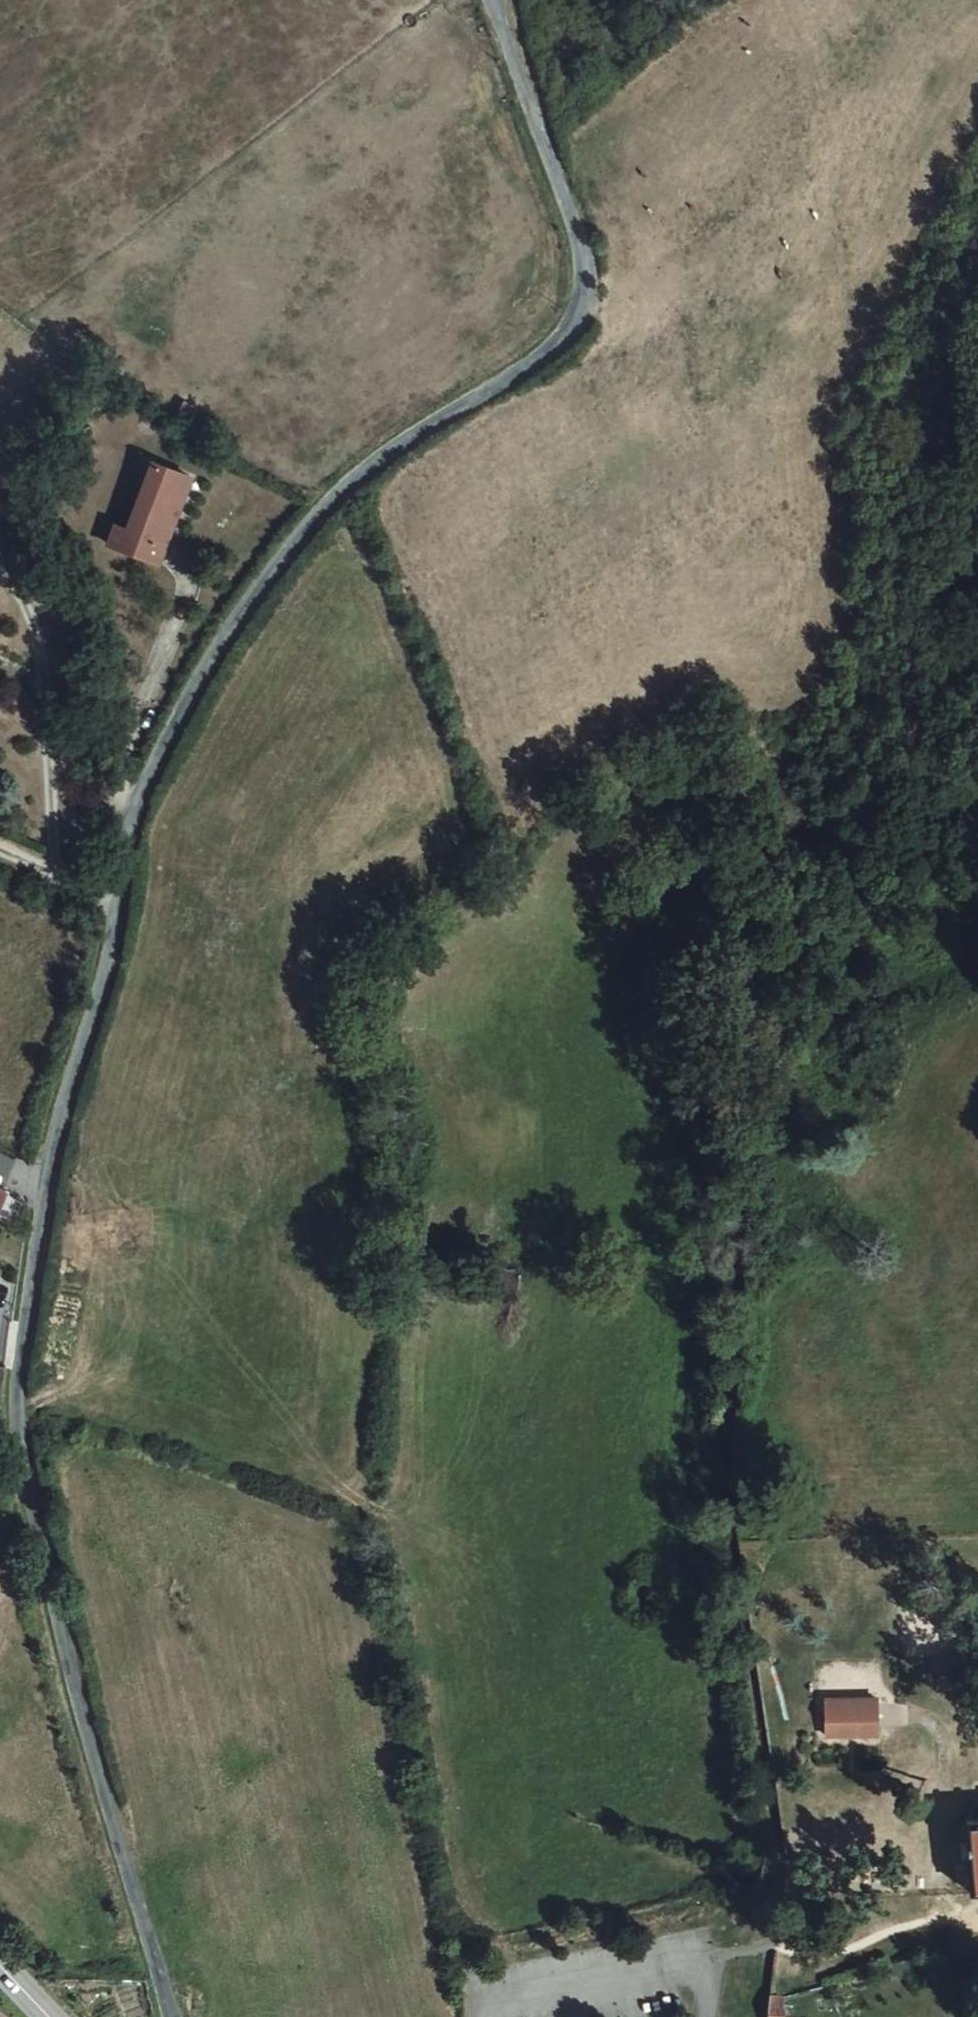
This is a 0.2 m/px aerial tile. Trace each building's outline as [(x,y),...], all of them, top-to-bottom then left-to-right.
[(193,467),(154,452),(127,519),(115,514),(107,535),(159,556),(193,467)] [(827,1691),(826,1711),(877,1713),(877,1692),(827,1691)] [(877,1730),(877,1713),(826,1711),(826,1728),(877,1730)] [(964,1806),(967,1885),(977,1885),(977,1805),(964,1806)] [(786,1989),(784,1990),(772,1988),(769,2016),(784,2016),(786,1989)]
